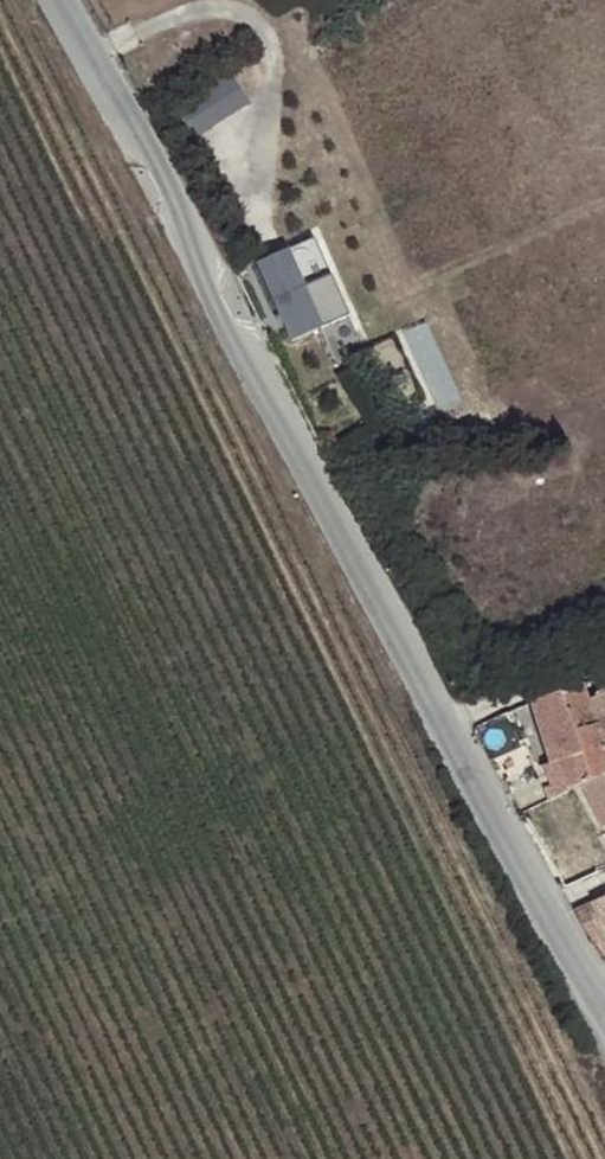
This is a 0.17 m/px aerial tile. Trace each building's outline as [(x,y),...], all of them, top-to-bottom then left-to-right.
[(252,268),(292,344),(322,329),(282,253),(252,268)] [(392,392),(389,394),(399,408),(407,402),(397,388),(392,392)] [(558,692),(590,778),(602,772),(604,770),(604,704),(600,693),(586,700),(579,684),(558,692)] [(590,778),(558,692),(531,703),(545,743),(551,765),(556,763),(564,785),(547,791),(552,800),(567,791),(579,784),(590,778)] [(602,772),(590,778),(579,784),(604,832),(604,770),(602,772)] [(573,910),(589,937),(604,961),(604,895),(573,910)]
